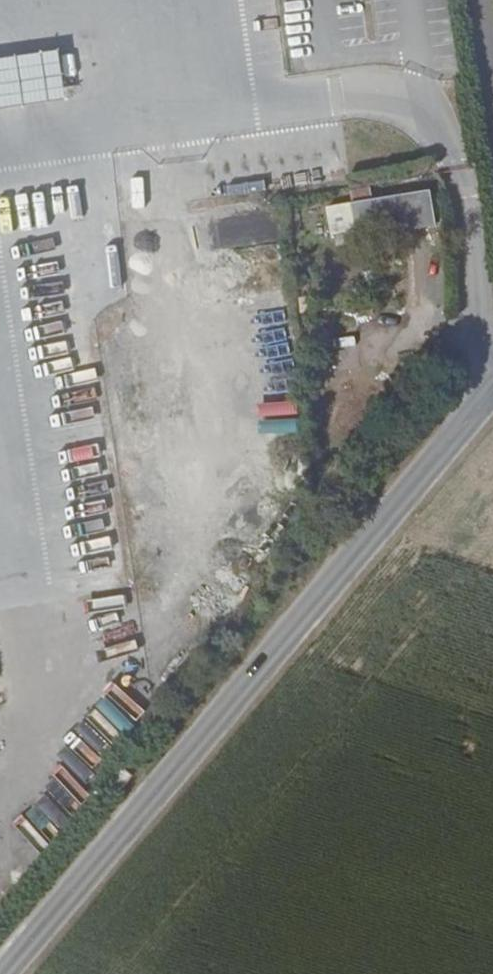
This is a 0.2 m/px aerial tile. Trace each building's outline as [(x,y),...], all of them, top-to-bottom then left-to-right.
[(67,98),(59,50),(0,60),(0,108),(67,98)] [(337,203),(343,239),(428,225),(422,189),(337,203)] [(250,329),(285,323),(270,226),(203,237),(209,277),(241,272),(250,329)] [(75,357),(48,360),(49,370),(77,367),(75,357)] [(252,540),(229,528),(203,578),(236,595),(260,548),(250,543),(252,540)] [(75,545),(79,574),(110,569),(106,541),(75,545)] [(156,572),(147,613),(113,605),(106,634),(102,633),(97,657),(113,661),(119,638),(138,642),(139,637),(171,645),(179,610),(186,612),(193,580),(156,572)] [(89,699),(102,707),(70,757),(95,772),(145,693),(116,675),(106,691),(97,686),(89,699)]
